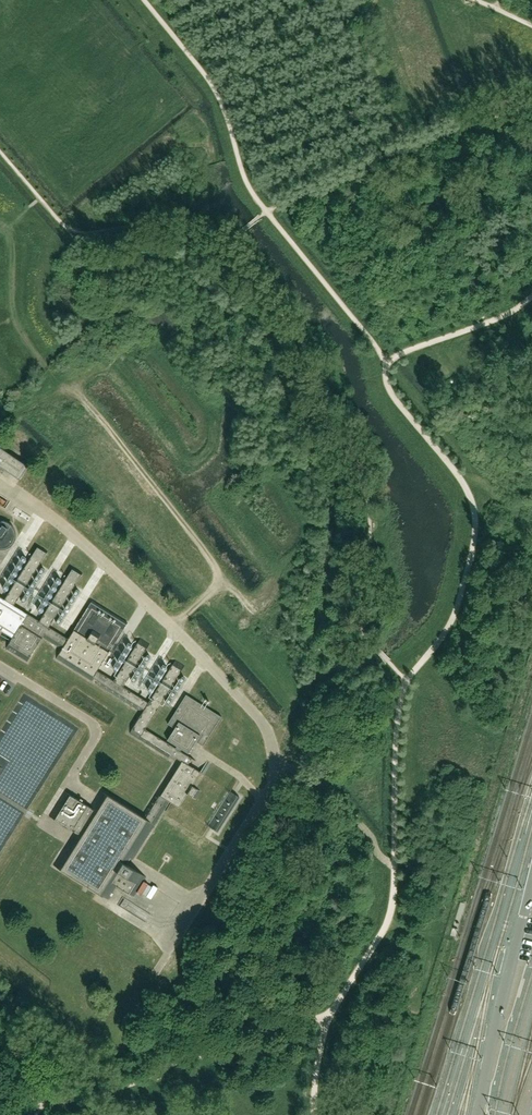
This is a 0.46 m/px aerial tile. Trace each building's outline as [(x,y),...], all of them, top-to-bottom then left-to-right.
[(5,470),(20,480),(20,479),(29,467),(0,447),(0,466),(5,470)] [(0,550),(3,550),(6,549),(9,548),(11,546),(13,544),(15,541),(16,538),(16,535),(16,532),(15,529),(13,526),(11,524),(8,522),(5,521),(2,521),(0,521),(0,550)] [(15,638),(7,652),(28,663),(41,639),(64,651),(69,641),(15,612),(41,564),(32,559),(7,604),(0,600),(0,630),(15,638)] [(50,631),(76,587),(68,581),(41,626),(50,631)] [(89,607),(58,663),(145,711),(148,705),(124,691),(147,651),(138,646),(116,685),(98,675),(110,654),(108,653),(124,626),(89,607)] [(171,667),(132,737),(174,760),(175,759),(184,764),(188,758),(146,734),(180,672),(171,667)] [(203,747),(220,717),(185,698),(168,727),(174,730),(167,743),(190,756),(197,743),(203,747)] [(178,809),(186,795),(194,800),(197,794),(191,790),(200,775),(181,764),(161,800),(178,809)] [(230,791),(208,825),(218,832),(239,797),(230,791)] [(86,830),(63,877),(108,899),(109,898),(114,887),(134,896),(143,877),(120,866),(112,883),(105,879),(115,859),(124,863),(127,857),(145,841),(164,802),(163,801),(158,798),(155,806),(148,812),(144,819),(106,800),(92,829),(88,825),(94,812),(69,799),(67,802),(58,797),(47,820),(80,836),(86,830)]
